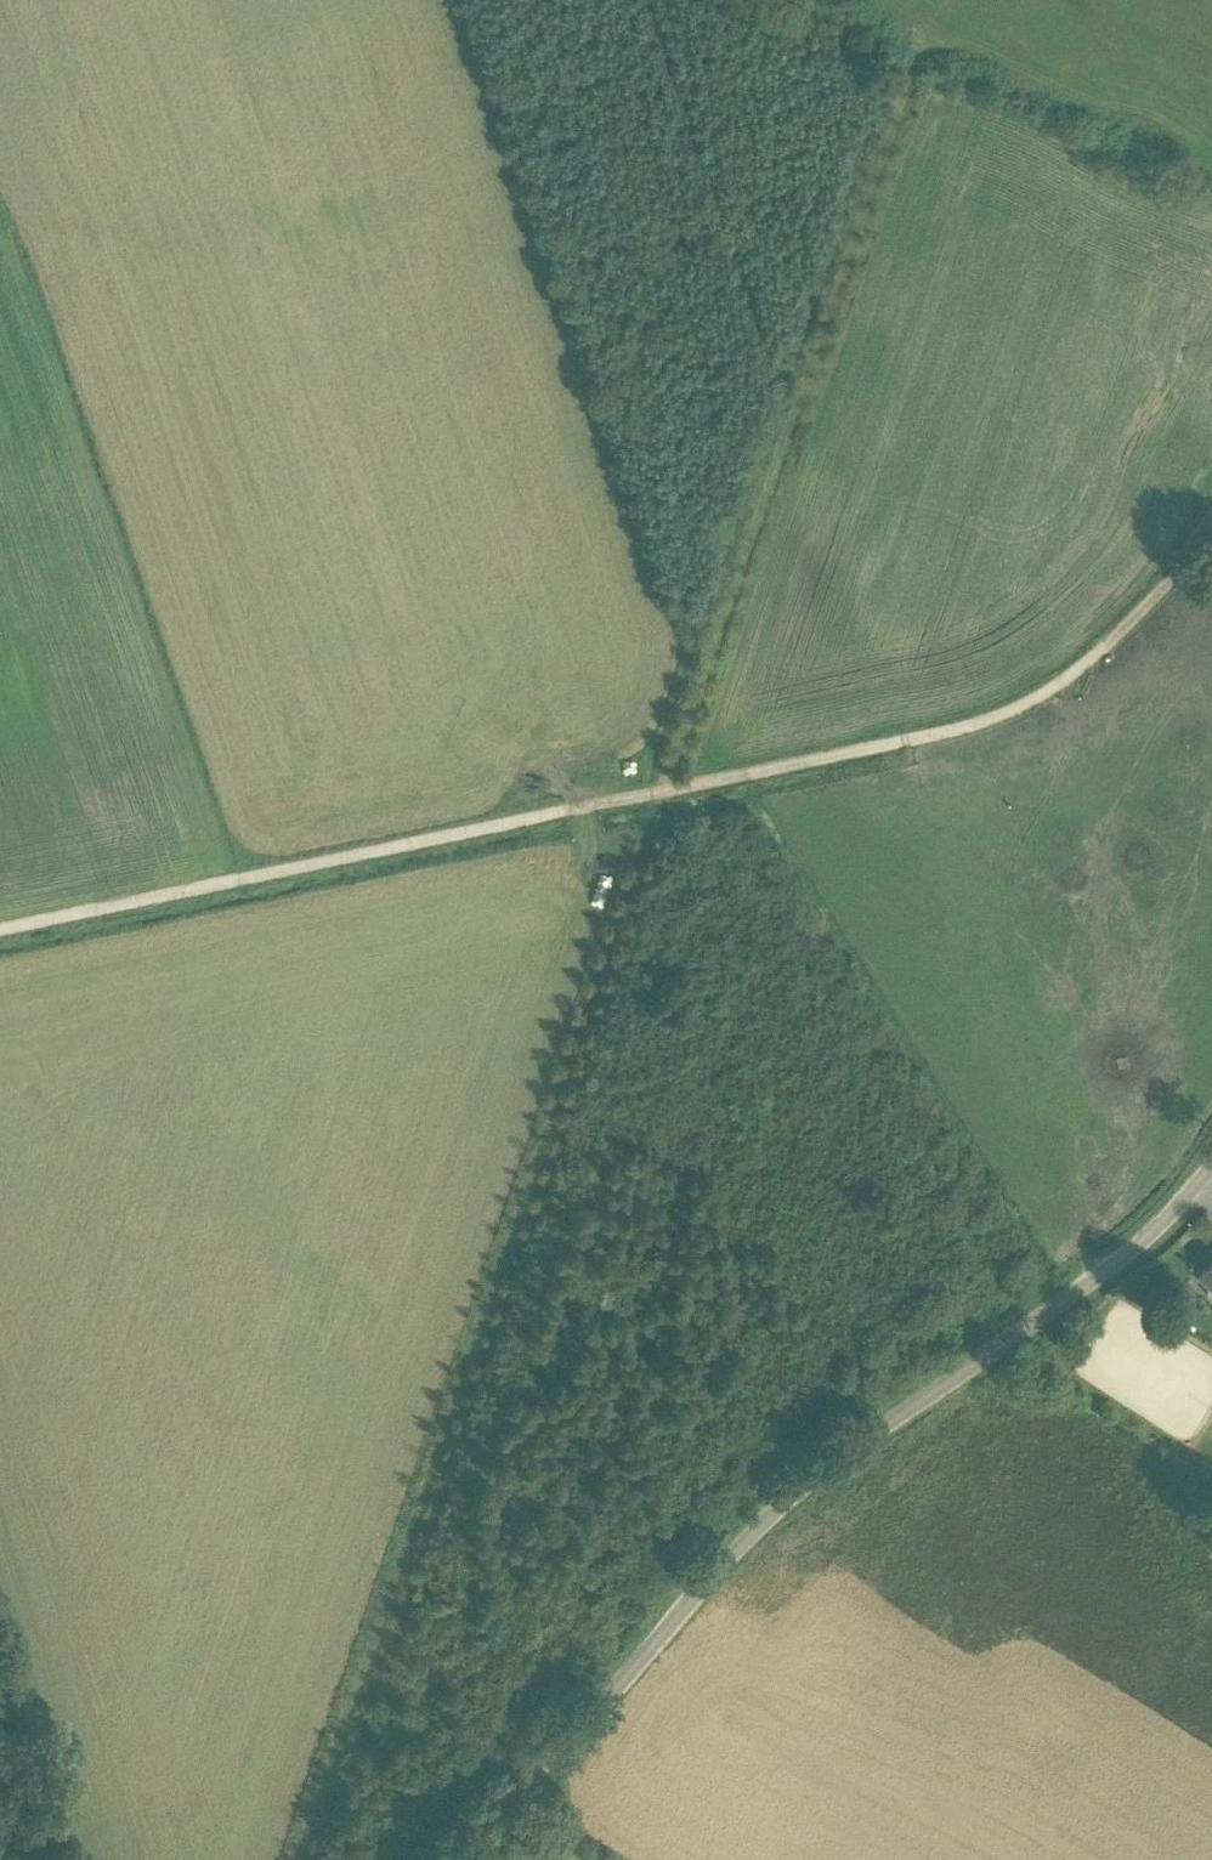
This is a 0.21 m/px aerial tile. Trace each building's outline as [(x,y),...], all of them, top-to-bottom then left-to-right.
[(1200,1273),(1211,1284),(1208,1287),(1208,1292),(1211,1295),(1211,1261),(1200,1273)] [(1018,1387),(1013,1394),(1021,1398),(1024,1389),(1018,1387)]
